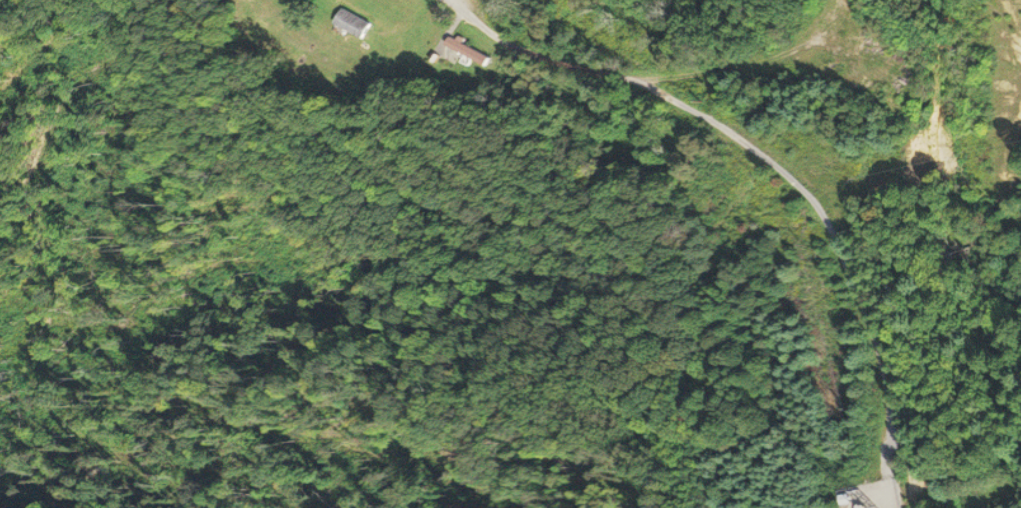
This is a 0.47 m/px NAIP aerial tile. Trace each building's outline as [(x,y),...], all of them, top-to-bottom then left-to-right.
[(372,23),(343,7),(334,23),(363,38),(372,23)] [(490,58),(451,36),(446,44),(485,66),(490,58)]
